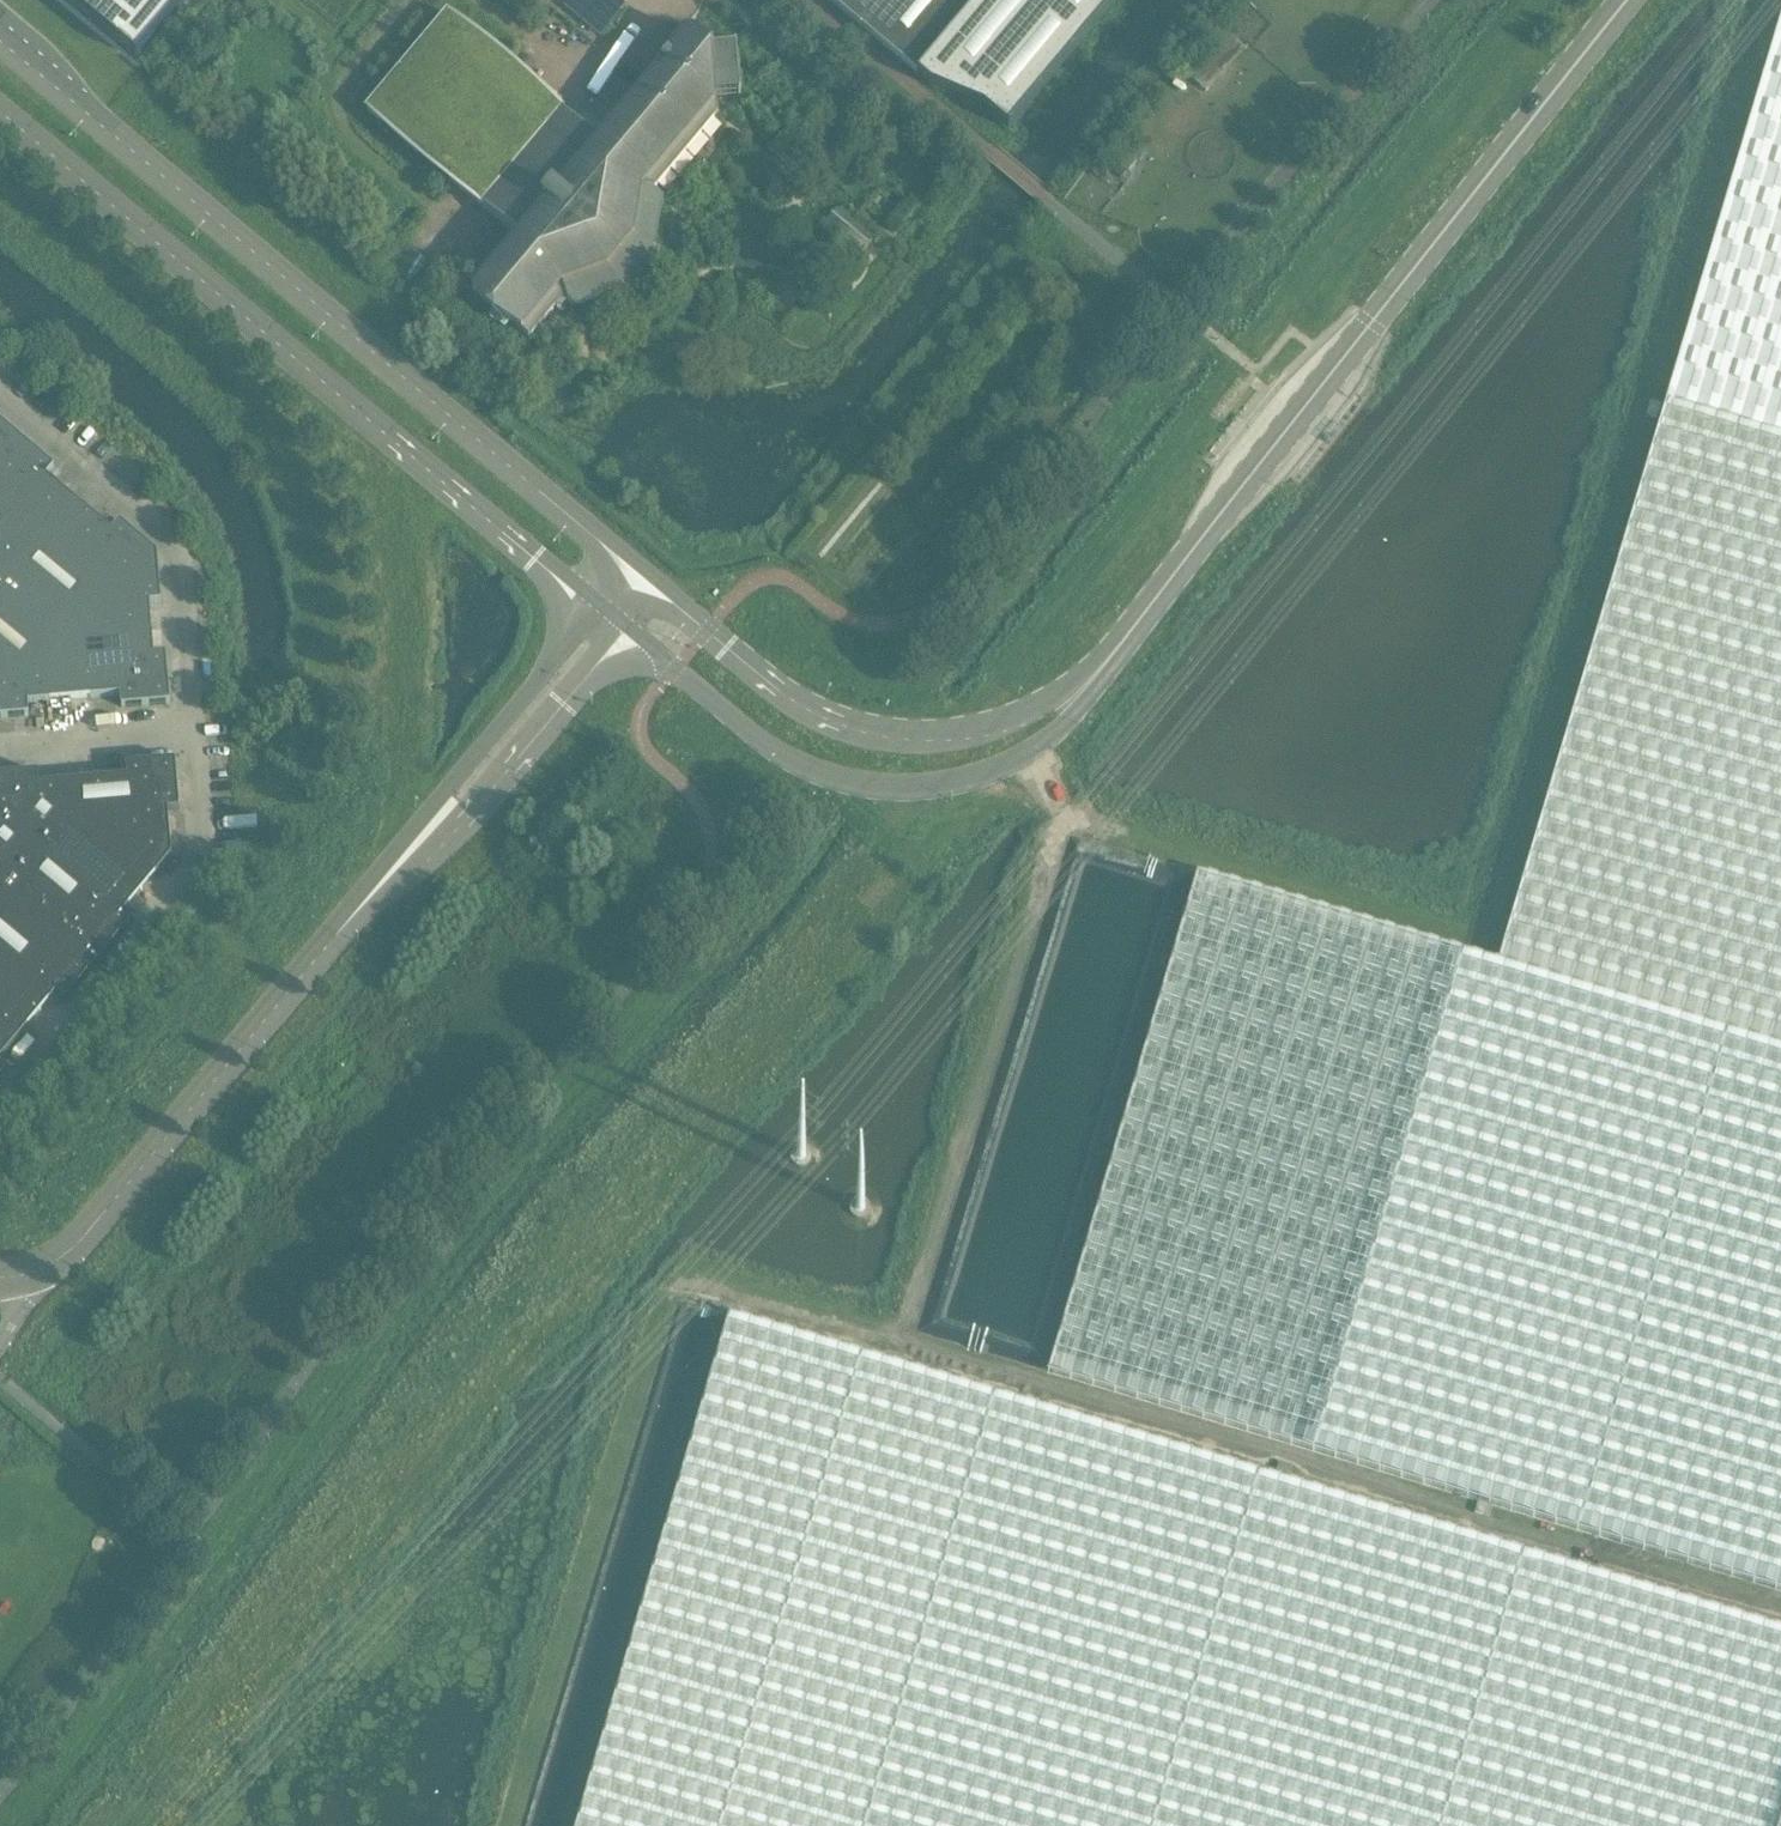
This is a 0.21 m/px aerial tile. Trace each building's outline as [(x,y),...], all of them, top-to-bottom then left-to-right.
[(136,61),(187,0),(63,0),(136,61)] [(931,88),(983,110),(1001,125),(1009,131),(1119,0),(826,0),(931,88)] [(654,191),(714,120),(716,118),(718,117),(717,100),(741,98),(737,51),(735,51),(735,52),(713,54),(691,35),(600,144),(448,16),(368,112),(456,186),(481,207),(520,239),(473,296),(528,342),(561,303),(567,301),(568,303),(574,308),(620,291),(623,296),(645,279),(658,255),(653,252),(662,204),(655,198),(653,198),(654,191)] [(1499,963),(1198,874),(1049,1373),(1780,1592),(1780,20),(1499,963)] [(47,478),(54,469),(0,424),(0,719),(29,717),(28,705),(120,697),(121,709),(170,704),(166,655),(154,657),(150,605),(161,604),(157,555),(120,524),(112,533),(47,478)] [(172,857),(168,812),(180,811),(175,762),(126,766),(127,778),(39,786),(38,774),(0,777),(0,1062),(57,994),(66,1001),(132,923),(133,921),(125,913),(172,857)] [(576,1825),(1780,1825),(1780,1629),(729,1315),(576,1825)]
